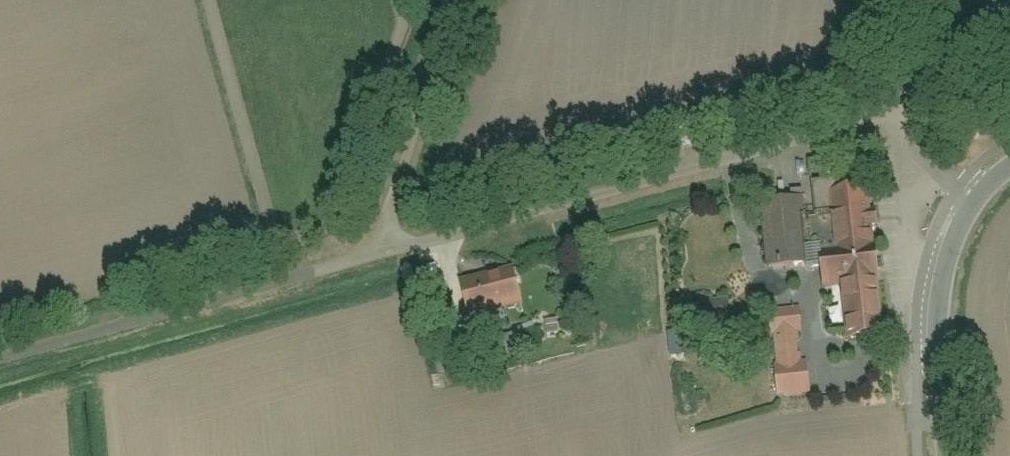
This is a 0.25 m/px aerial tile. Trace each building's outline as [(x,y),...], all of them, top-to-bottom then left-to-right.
[(818,293),(837,291),(843,345),(881,341),(872,259),(865,259),(858,195),(843,197),(842,183),(810,187),(813,220),(827,218),(831,256),(814,258),(818,293)] [(759,211),(765,273),(803,269),(798,208),(759,211)] [(458,283),(465,321),(523,310),(516,272),(458,283)] [(807,370),(798,370),(795,338),(802,338),(800,313),(766,315),(768,340),(774,340),(776,373),(772,373),(774,401),(810,399),(807,370)]
